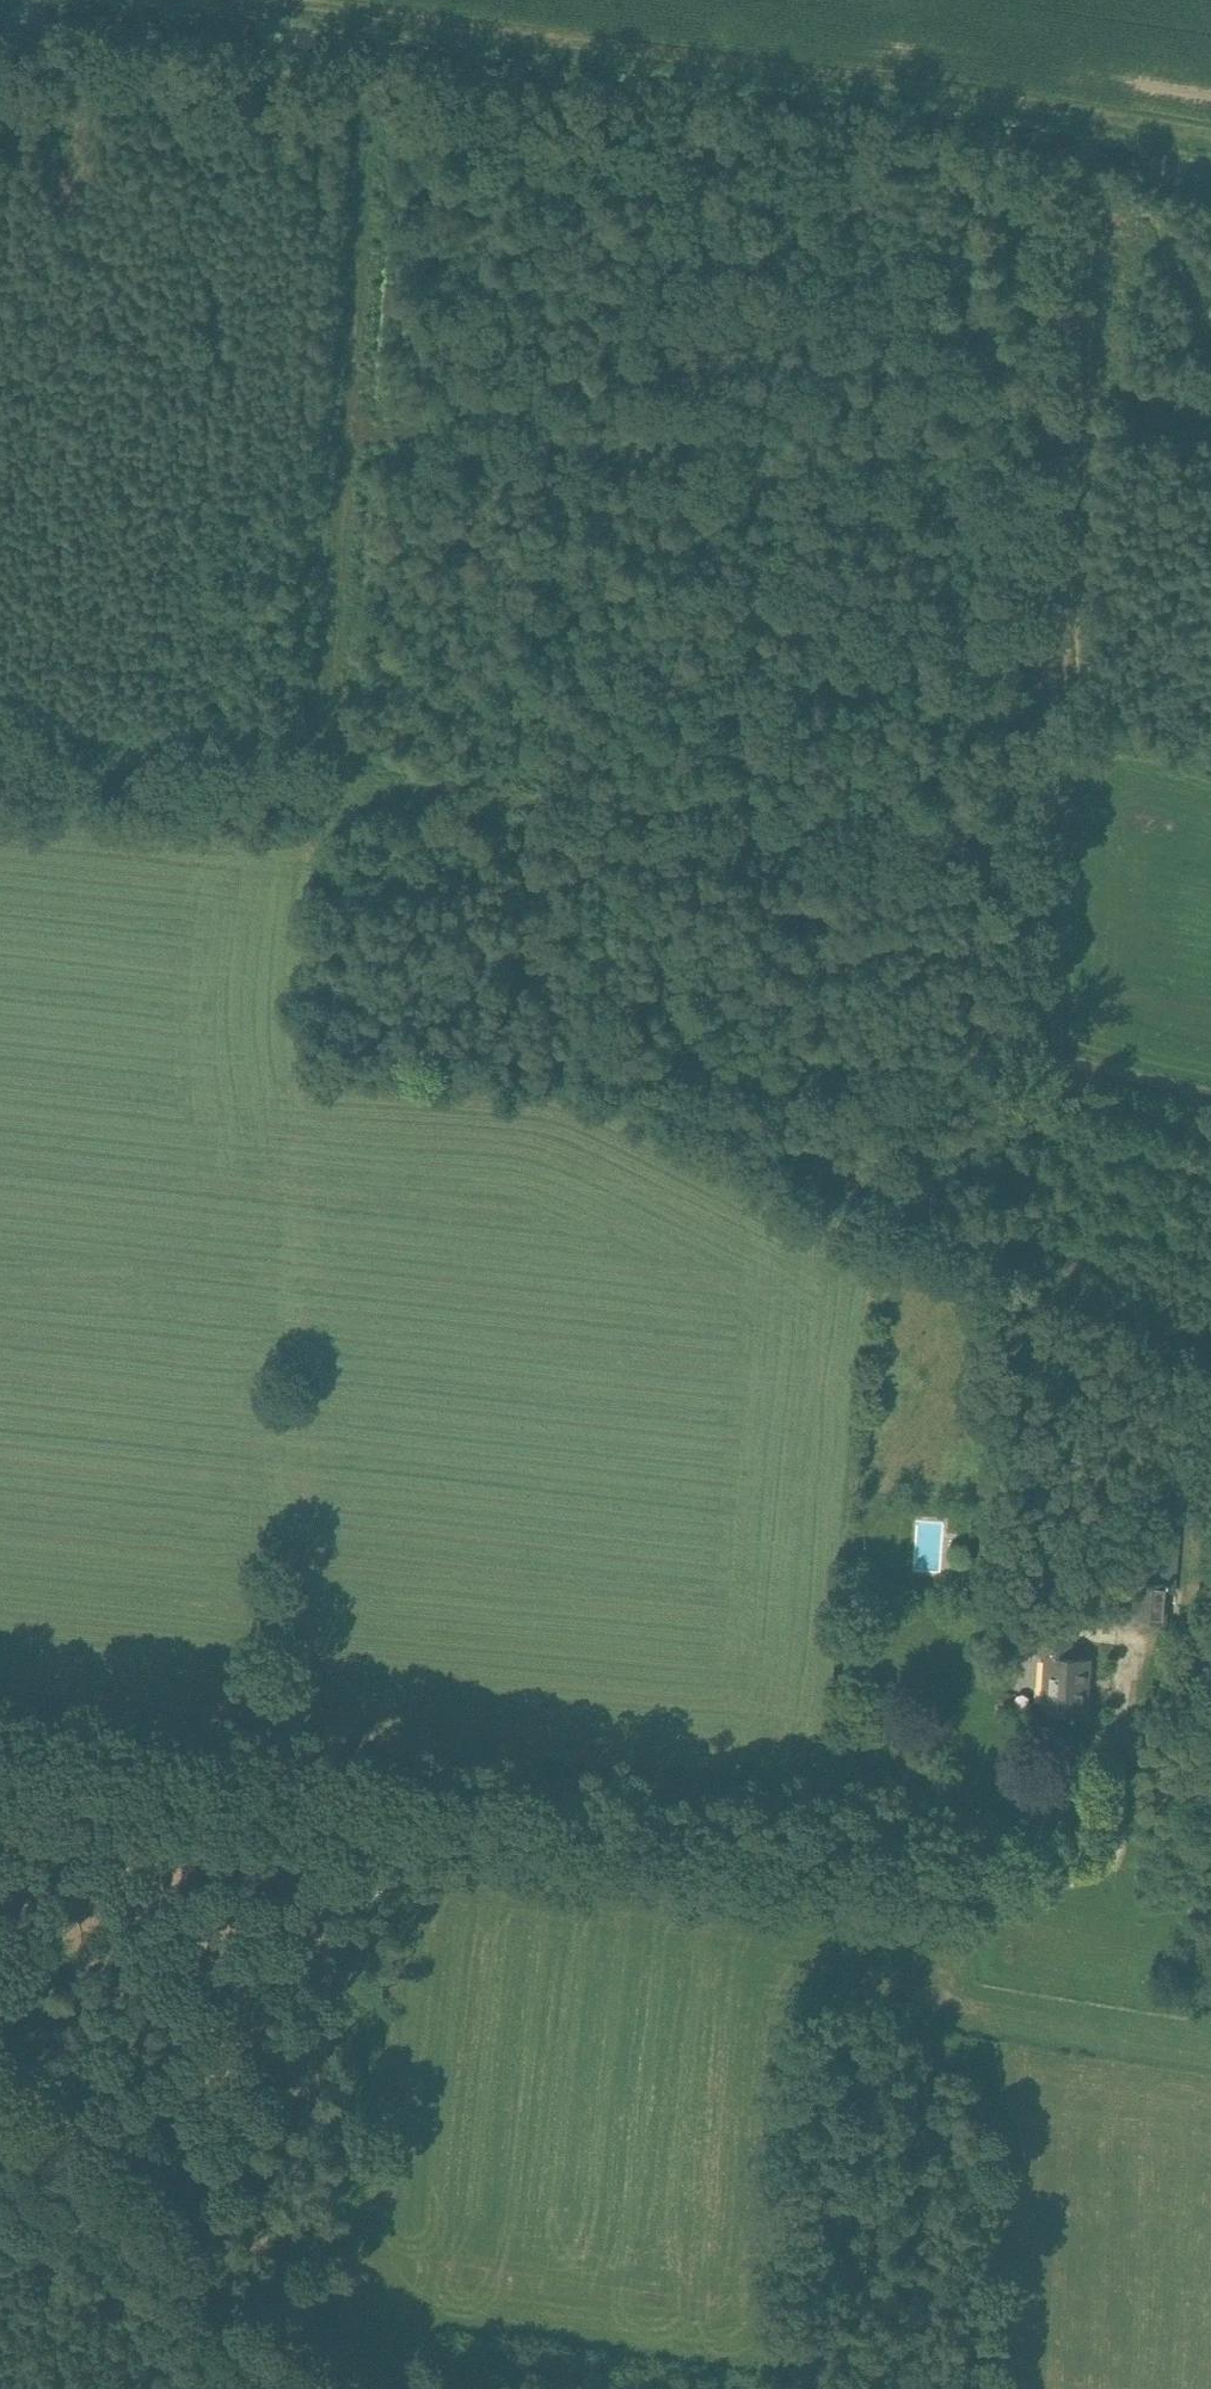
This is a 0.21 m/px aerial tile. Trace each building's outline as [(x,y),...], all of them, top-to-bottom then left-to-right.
[(1175,1591),(1180,1533),(1159,1532),(1155,1580),(1138,1578),(1137,1595),(1135,1619),(1166,1621),(1168,1590),(1175,1591)] [(1074,1713),(1086,1714),(1090,1657),(1071,1655),(1073,1625),(1041,1622),(1038,1654),(1044,1655),(1041,1711),(1069,1712),(1069,1715),(1074,1715),(1074,1713)]
